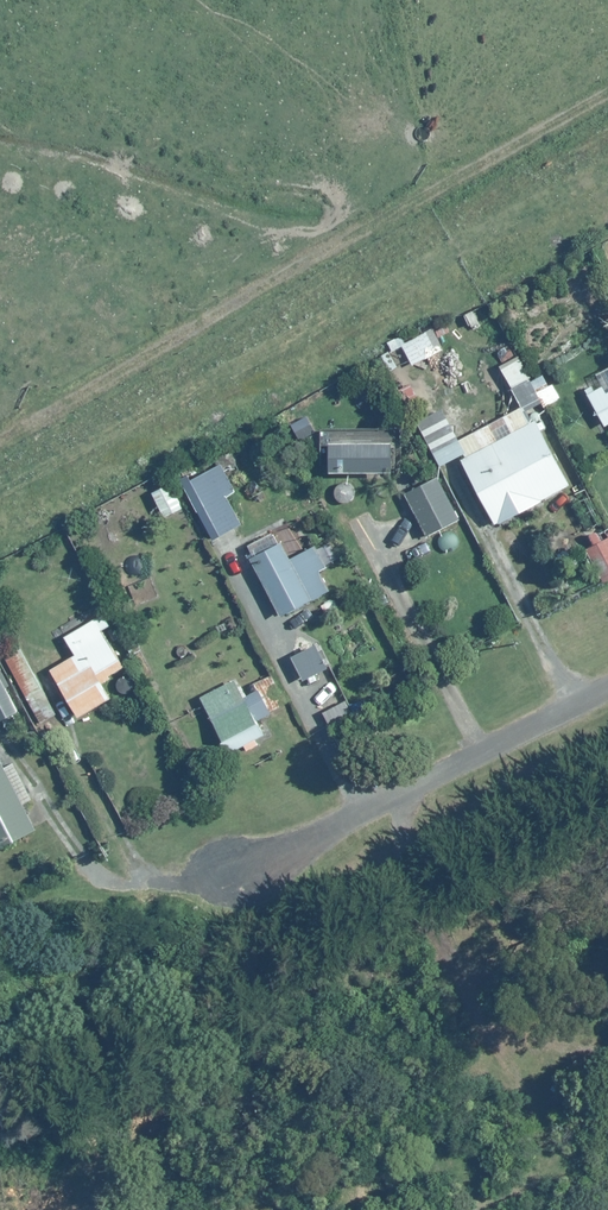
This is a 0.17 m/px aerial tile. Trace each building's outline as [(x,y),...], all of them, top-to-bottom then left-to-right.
[(400,342),(410,364),(444,349),(434,326),(400,342)] [(543,373),(532,379),(519,353),(496,364),(516,405),(537,394),(542,404),(563,394),(556,380),(548,383),(543,373)] [(603,377),(583,388),(603,422),(607,420),(607,385),(603,377)] [(457,438),(465,453),(460,456),(495,522),(571,482),(536,415),(530,418),(523,404),(457,438)] [(397,425),(376,425),(318,425),(318,463),(327,463),(327,470),(391,470),(391,466),(397,466),(397,449),(397,425)] [(243,522),(229,495),(237,491),(223,464),(184,484),(213,539),(243,522)] [(437,476),(405,493),(426,533),(458,516),(437,476)] [(171,482),(149,494),(165,525),(187,513),(171,482)] [(246,545),(252,556),(249,557),(278,616),(332,589),(308,541),(285,552),(280,542),(278,543),(272,531),(246,545)] [(584,547),(601,581),(607,577),(607,535),(584,547)] [(101,678),(126,664),(105,629),(111,626),(102,612),(63,635),(74,654),(49,669),(78,716),(112,696),(101,678)] [(317,641),(289,653),(301,679),(329,666),(317,641)] [(236,679),(200,695),(226,755),(264,737),(255,718),(286,704),(271,673),(252,682),(255,689),(244,695),(236,679)] [(16,711),(0,679),(0,719),(16,711)] [(23,802),(33,797),(13,761),(3,766),(1,762),(0,762),(0,840),(34,822),(23,802)]
